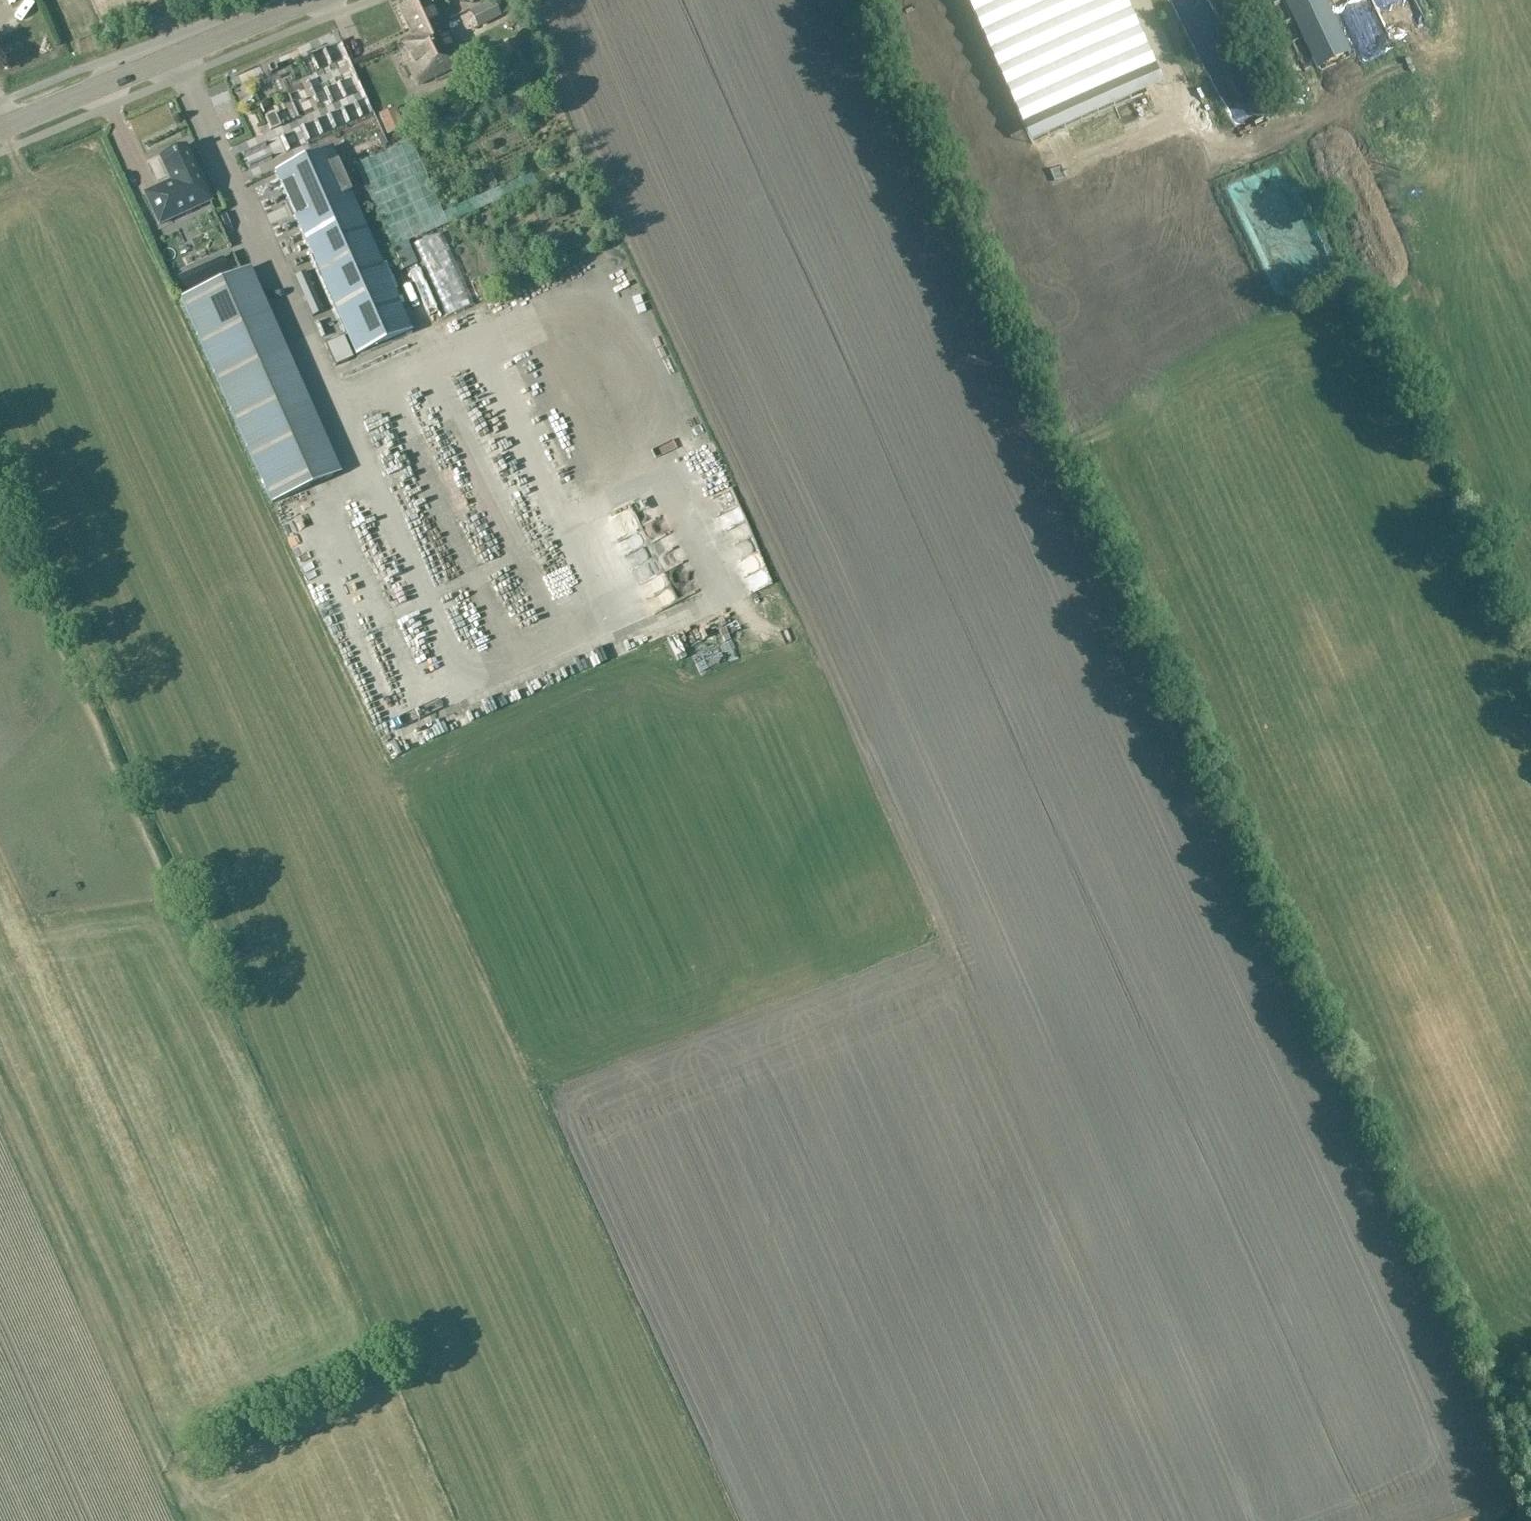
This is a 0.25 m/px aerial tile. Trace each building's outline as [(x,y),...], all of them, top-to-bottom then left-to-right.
[(401,9),(414,38),(397,46),(417,88),(466,64),(445,22),(441,24),(429,0),(420,0),(401,9)] [(477,29),(501,18),(499,15),(513,9),(509,0),(500,0),(492,4),(491,2),(469,13),(477,29)] [(1312,18),(1320,28),(1336,16),(1328,6),(1312,18)] [(362,49),(371,46),(366,27),(356,29),(362,49)] [(1370,44),(1392,35),(1390,28),(1367,37),(1370,44)] [(521,37),(512,41),(516,49),(525,44),(521,37)] [(1185,50),(1165,59),(1178,87),(1197,78),(1185,50)] [(529,79),(543,72),(537,61),(523,68),(529,79)] [(403,129),(395,109),(379,115),(387,135),(403,129)] [(373,113),(347,126),(357,147),(384,134),(373,113)] [(161,187),(145,195),(159,224),(211,200),(186,146),(161,157),(162,160),(172,182),(161,187)] [(329,149),(275,173),(273,174),(356,357),(416,330),(408,312),(403,314),(329,149)] [(1323,240),(1292,154),(1236,174),(1261,241),(1277,235),(1284,254),(1323,240)] [(425,233),(450,309),(479,300),(453,223),(425,233)] [(249,269),(181,299),(180,300),(270,505),(340,474),(249,269)] [(335,366),(353,357),(343,337),(325,345),(335,366)] [(659,586),(663,598),(677,592),(673,580),(659,586)] [(490,620),(479,622),(480,635),(492,634),(490,620)]
